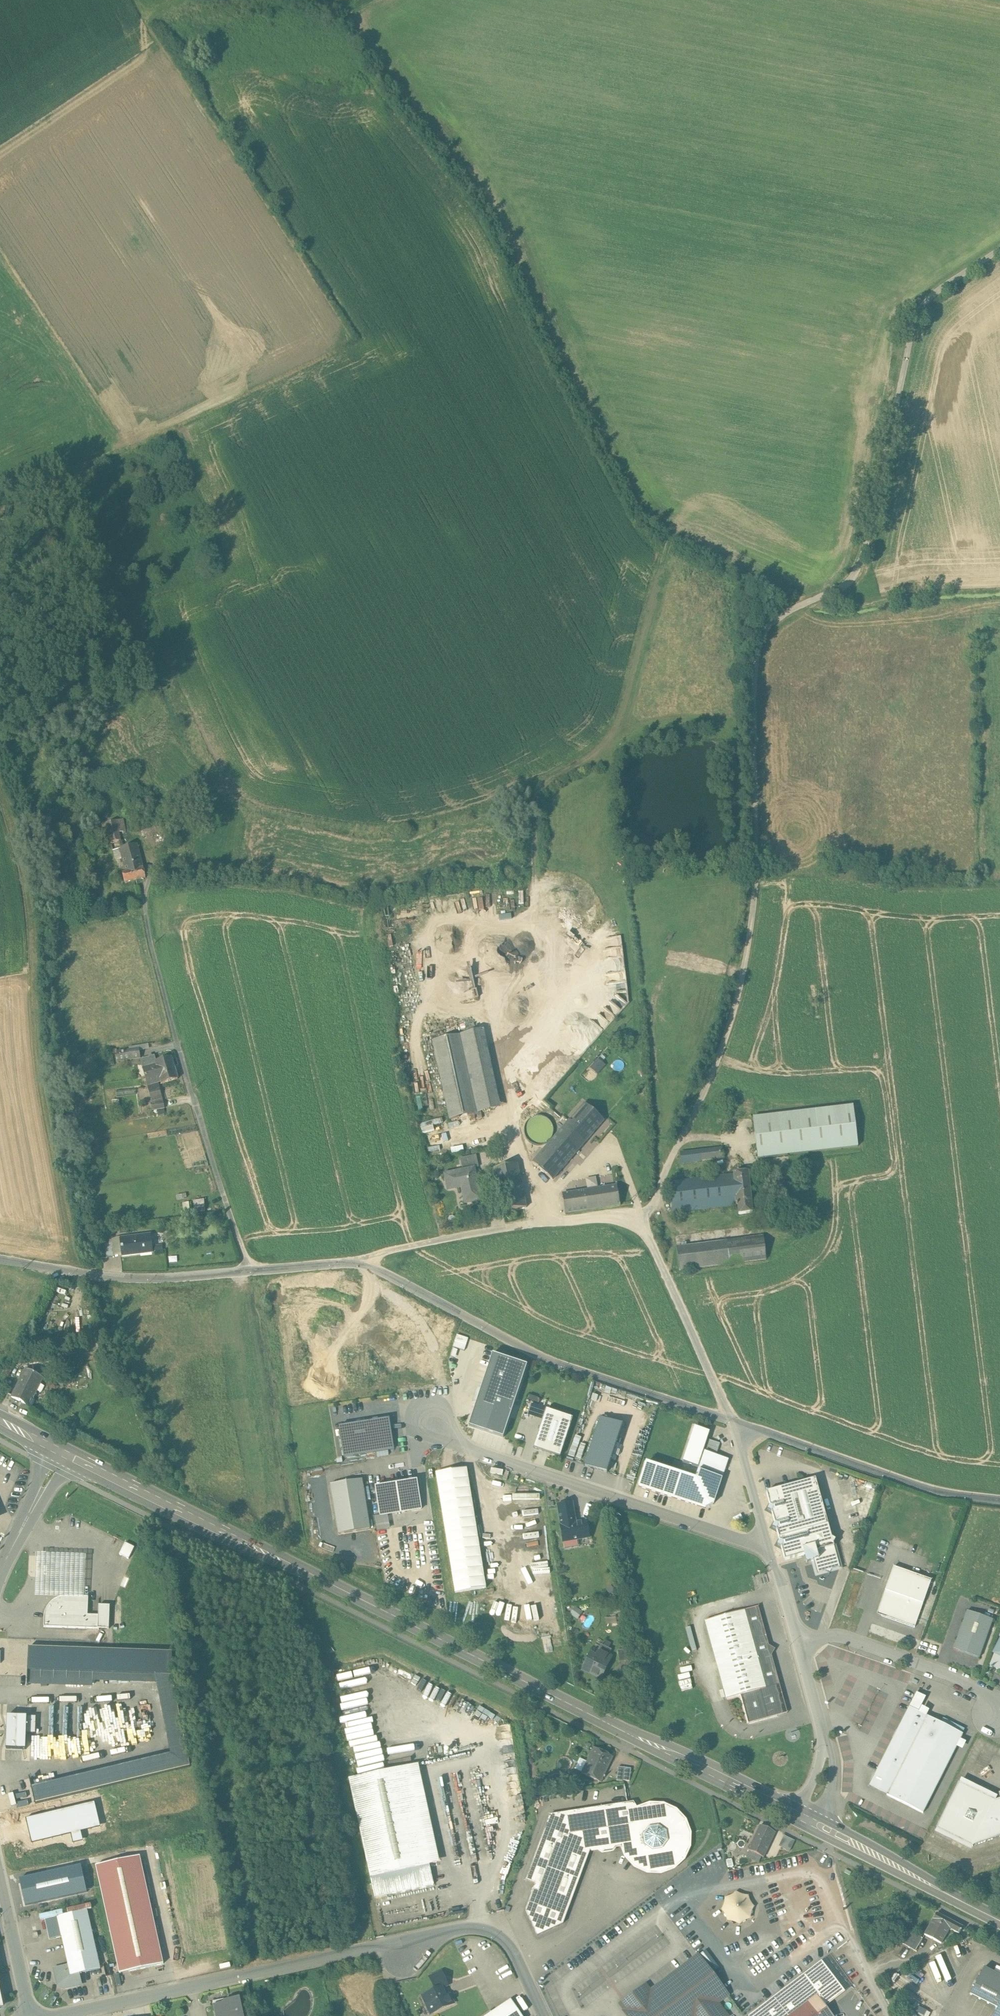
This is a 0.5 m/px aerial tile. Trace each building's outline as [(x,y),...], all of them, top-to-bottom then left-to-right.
[(126,831),(124,823),(124,822),(123,819),(106,823),(111,843),(121,841),(119,833),(126,831)] [(121,841),(113,843),(111,844),(113,851),(123,848),(121,841)] [(146,878),(145,872),(137,844),(120,849),(127,873),(123,874),(125,883),(146,878)] [(122,857),(121,853),(120,849),(114,850),(117,859),(122,857)] [(493,1109),(485,1073),(485,1072),(476,1030),(460,1034),(477,1112),(493,1109)] [(460,1034),(447,1037),(446,1037),(433,1039),(433,1040),(450,1118),(477,1112),(460,1034)] [(116,1053),(117,1055),(117,1061),(141,1058),(139,1050),(117,1053),(116,1053)] [(141,1060),(143,1069),(145,1076),(146,1077),(174,1068),(171,1058),(156,1062),(154,1056),(141,1060)] [(597,1074),(600,1071),(605,1065),(598,1059),(590,1068),(597,1074)] [(178,1079),(175,1070),(174,1068),(145,1077),(153,1101),(163,1098),(158,1082),(161,1082),(162,1084),(178,1079)] [(85,1082),(84,1077),(84,1072),(73,1074),(74,1084),(85,1082)] [(152,1103),(152,1106),(152,1107),(153,1110),(165,1109),(164,1101),(152,1103)] [(569,1122),(589,1139),(605,1121),(585,1104),(569,1122)] [(753,1118),(758,1158),(858,1147),(853,1106),(753,1118)] [(548,1142),(550,1140),(551,1138),(552,1136),(553,1133),(553,1130),(553,1127),(552,1124),(550,1122),(548,1120),(546,1118),(543,1117),(540,1116),(537,1116),(535,1117),(533,1117),(531,1119),(529,1120),(527,1122),(525,1125),(524,1128),(524,1130),(524,1133),(525,1136),(527,1139),(529,1141),(531,1143),(534,1144),(537,1145),(540,1145),(543,1145),(545,1143),(548,1142)] [(569,1122),(543,1151),(533,1163),(553,1180),(589,1139),(569,1122)] [(683,1163),(709,1160),(723,1158),(722,1149),(682,1153),(683,1163)] [(460,1159),(461,1165),(463,1171),(479,1167),(476,1155),(460,1159)] [(493,1170),(500,1203),(500,1204),(502,1213),(526,1208),(517,1164),(493,1170)] [(459,1182),(462,1193),(464,1204),(481,1200),(474,1169),(444,1175),(446,1185),(459,1182)] [(734,1174),(738,1214),(739,1215),(753,1213),(749,1173),(749,1172),(748,1172),(734,1174)] [(734,1175),(726,1176),(670,1182),(673,1212),(737,1205),(734,1175)] [(617,1186),(596,1189),(586,1191),(589,1210),(620,1205),(617,1186)] [(563,1194),(564,1199),(564,1200),(566,1213),(588,1210),(585,1190),(563,1194)] [(193,1200),(194,1211),(204,1211),(204,1199),(193,1200)] [(151,1235),(137,1236),(121,1239),(123,1256),(141,1253),(140,1250),(141,1250),(151,1249),(151,1252),(154,1252),(151,1235)] [(763,1236),(735,1240),(728,1241),(731,1264),(766,1260),(763,1236)] [(727,1241),(723,1241),(677,1247),(680,1271),(730,1264),(727,1241)] [(106,1258),(107,1258),(114,1257),(113,1244),(105,1244),(106,1258)] [(457,1334),(453,1346),(465,1350),(468,1338),(457,1334)] [(493,1354),(469,1426),(503,1438),(527,1366),(493,1354)] [(43,1378),(25,1369),(12,1398),(30,1406),(43,1378)] [(534,1448),(560,1456),(572,1418),(547,1410),(534,1448)] [(601,1417),(585,1466),(607,1473),(613,1456),(613,1454),(613,1455),(623,1425),(601,1417)] [(344,1457),(392,1450),(394,1449),(389,1420),(339,1427),(344,1457)] [(709,1432),(694,1427),(682,1462),(698,1467),(709,1432)] [(705,1451),(713,1454),(716,1454),(720,1444),(708,1440),(705,1451)] [(722,1479),(725,1468),(726,1468),(728,1460),(705,1452),(698,1471),(722,1479)] [(692,1477),(696,1467),(678,1461),(674,1471),(692,1477)] [(705,1508),(710,1506),(714,1504),(722,1479),(698,1471),(696,1479),(646,1463),(638,1486),(705,1508)] [(467,1469),(436,1474),(455,1593),(486,1588),(467,1469)] [(779,1489),(787,1516),(792,1534),(828,1524),(815,1479),(779,1489)] [(338,1534),(356,1531),(370,1529),(362,1480),(331,1485),(338,1534)] [(375,1487),(376,1492),(380,1516),(422,1509),(417,1481),(375,1487)] [(766,1492),(769,1501),(770,1505),(768,1509),(772,1511),(775,1523),(772,1527),(776,1529),(779,1541),(777,1544),(781,1547),(785,1560),(834,1546),(833,1544),(835,1540),(831,1538),(828,1524),(792,1534),(779,1489),(766,1492)] [(576,1524),(572,1504),(558,1506),(558,1509),(563,1542),(589,1538),(587,1522),(576,1524)] [(129,1559),(130,1558),(130,1557),(134,1548),(125,1543),(120,1555),(129,1559)] [(840,1568),(837,1557),(834,1547),(805,1555),(806,1561),(806,1562),(807,1562),(813,1560),(817,1574),(825,1572),(829,1574),(831,1570),(840,1568)] [(88,1554),(39,1553),(37,1596),(87,1597),(88,1554)] [(931,1580),(893,1567),(879,1609),(882,1615),(915,1627),(931,1580)] [(88,1615),(88,1608),(88,1597),(65,1597),(61,1597),(58,1599),(54,1601),(51,1603),(49,1606),(47,1610),(45,1613),(45,1616),(44,1627),(98,1629),(99,1616),(88,1615)] [(751,1723),(789,1713),(760,1605),(705,1619),(727,1700),(744,1695),(751,1723)] [(98,1629),(108,1629),(109,1629),(110,1606),(99,1606),(98,1629)] [(993,1620),(967,1610),(956,1642),(960,1651),(979,1658),(993,1620)] [(595,1656),(594,1656),(591,1654),(583,1670),(601,1679),(605,1670),(602,1669),(611,1650),(601,1645),(595,1656)] [(173,1653),(29,1647),(28,1685),(93,1688),(93,1681),(157,1684),(171,1755),(32,1788),(36,1804),(190,1767),(172,1676),(173,1653)] [(619,1662),(621,1662),(631,1660),(629,1648),(617,1650),(619,1662)] [(999,1667),(999,1654),(995,1652),(990,1665),(999,1669),(999,1667)] [(918,1711),(923,1702),(925,1697),(916,1692),(909,1707),(918,1711)] [(963,1734),(945,1725),(918,1711),(909,1707),(877,1771),(894,1780),(891,1787),(887,1795),(923,1813),(963,1734)] [(36,1717),(7,1715),(6,1749),(26,1749),(27,1733),(36,1734),(36,1717)] [(594,1748),(582,1772),(582,1773),(601,1782),(603,1777),(605,1777),(605,1776),(604,1776),(613,1757),(594,1748)] [(419,1765),(348,1780),(375,1898),(436,1885),(431,1865),(441,1863),(419,1765)] [(623,1780),(625,1781),(626,1781),(629,1781),(631,1768),(624,1767),(623,1780)] [(869,1785),(887,1795),(891,1787),(894,1780),(877,1771),(869,1785)] [(996,1800),(984,1795),(986,1793),(980,1790),(979,1792),(959,1782),(936,1828),(972,1846),(999,1836),(999,1799),(996,1800)] [(537,1935),(560,1925),(561,1925),(563,1924),(563,1923),(590,1849),(602,1847),(603,1850),(611,1849),(611,1846),(623,1844),(627,1856),(636,1865),(648,1871),(661,1871),(673,1867),(682,1858),(688,1846),(688,1833),(684,1821),(675,1811),(663,1806),(650,1805),(638,1810),(633,1802),(550,1815),(526,1880),(535,1884),(525,1910),(537,1935)] [(778,1832),(760,1823),(747,1850),(765,1859),(778,1832)] [(790,1851),(795,1840),(785,1834),(779,1845),(790,1851)] [(140,1856),(96,1866),(120,1974),(164,1964),(140,1856)] [(38,1875),(44,1902),(87,1892),(81,1865),(38,1875)] [(38,1875),(20,1879),(19,1879),(25,1906),(44,1902),(38,1875)] [(721,1907),(728,1922),(734,1919),(737,1925),(756,1915),(745,1894),(741,1896),(738,1890),(722,1898),(726,1905),(721,1907)] [(92,1909),(91,1905),(67,1910),(68,1914),(87,1910),(92,1909)] [(100,1969),(87,1910),(68,1914),(63,1915),(58,1917),(62,1936),(68,1965),(71,1975),(79,1973),(100,1969)] [(39,1916),(40,1921),(45,1920),(58,1917),(63,1915),(62,1911),(39,1916)] [(963,1927),(937,1913),(924,1935),(941,1943),(950,1928),(959,1933),(963,1927)] [(62,1936),(58,1917),(45,1920),(49,1939),(62,1936)] [(902,1925),(894,1937),(903,1943),(911,1930),(902,1925)] [(923,1938),(911,1930),(903,1943),(916,1950),(923,1938)] [(669,1977),(669,1976),(668,1977),(660,1984),(659,1984),(658,1984),(659,1985),(650,1991),(649,1991),(649,1992),(644,1996),(643,1996),(642,1996),(643,1997),(638,2000),(637,2001),(632,2005),(632,2004),(623,2011),(624,2012),(624,2011),(628,2015),(728,2015),(727,2015),(723,2010),(722,2009),(717,2003),(727,1996),(728,1996),(728,1995),(728,1994),(727,1995),(721,1986),(721,1985),(720,1984),(720,1985),(713,1976),(714,1975),(713,1974),(712,1975),(706,1966),(706,1965),(705,1965),(698,1956),(699,1956),(698,1955),(697,1955),(697,1956),(689,1962),(688,1962),(687,1963),(688,1963),(679,1969),(678,1970),(669,1977)] [(825,2006),(845,1992),(821,1961),(749,2015),(833,2015),(825,2006)] [(56,1967),(55,1970),(58,1986),(61,1987),(64,1989),(80,1986),(82,1983),(79,1973),(71,1975),(68,1965),(56,1967)] [(984,1967),(970,1994),(997,2008),(993,2015),(999,2015),(999,1976),(984,1967)] [(441,1972),(430,1978),(435,1990),(441,1987),(442,1988),(447,1985),(441,1972)] [(435,1990),(422,1996),(431,2014),(454,2003),(450,1994),(446,1996),(442,1988),(441,1987),(435,1990)] [(229,2000),(224,2001),(224,2003),(213,2005),(216,2015),(240,2015),(236,1998),(229,2000)] [(486,2015),(522,2015),(511,1999),(486,2015)]
